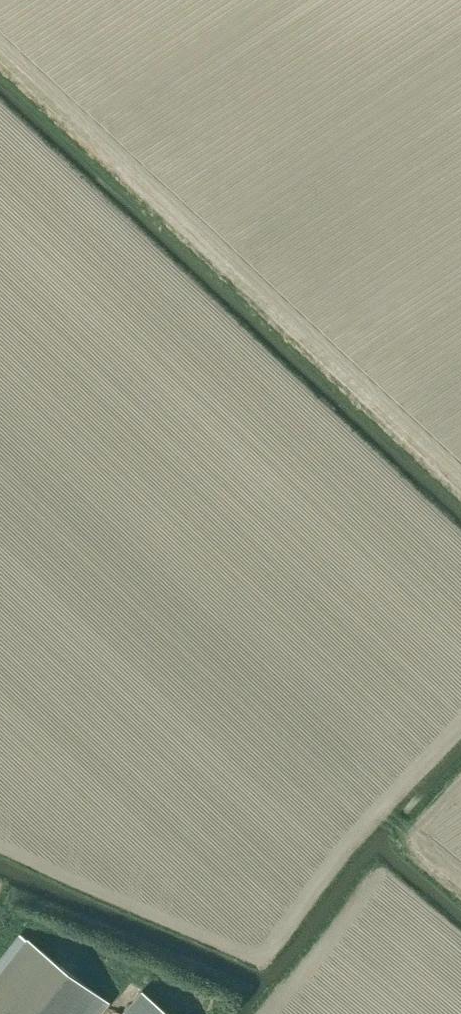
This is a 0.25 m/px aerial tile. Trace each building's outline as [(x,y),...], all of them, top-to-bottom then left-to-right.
[(20,934),(0,960),(0,1013),(94,1013),(105,1000),(20,934)] [(143,988),(121,1013),(174,1013),(143,988)]
